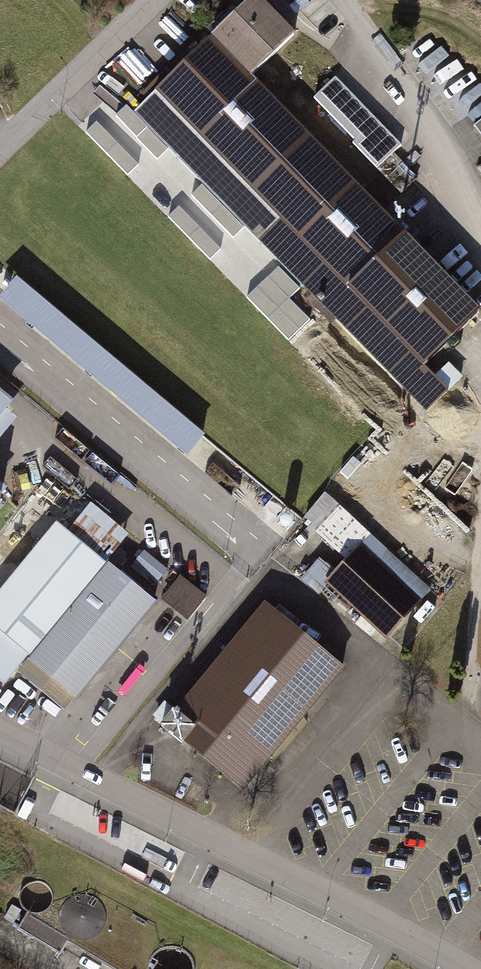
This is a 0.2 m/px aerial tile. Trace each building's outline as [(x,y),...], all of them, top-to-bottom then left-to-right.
[(137,112),(432,414),(456,391),(431,365),(480,316),(480,310),(253,76),(294,36),(259,0),(253,0),(137,112)] [(339,74),(315,98),(381,167),(406,143),(339,74)] [(480,160),(480,121),(461,137),(480,160)] [(0,300),(191,455),(209,432),(18,277),(0,300)] [(0,595),(0,632),(4,635),(47,672),(78,697),(156,604),(109,565),(133,537),(93,503),(70,532),(60,524),(0,595)] [(360,547),(326,584),(390,642),(424,604),(360,547)] [(184,574),(164,598),(191,619),(210,596),(184,574)] [(348,672),(268,603),(166,721),(246,790),(348,672)] [(105,968),(150,968),(151,958),(160,951),(154,926),(91,891),(53,903),(48,913),(37,918),(28,917),(25,923),(105,968)]
